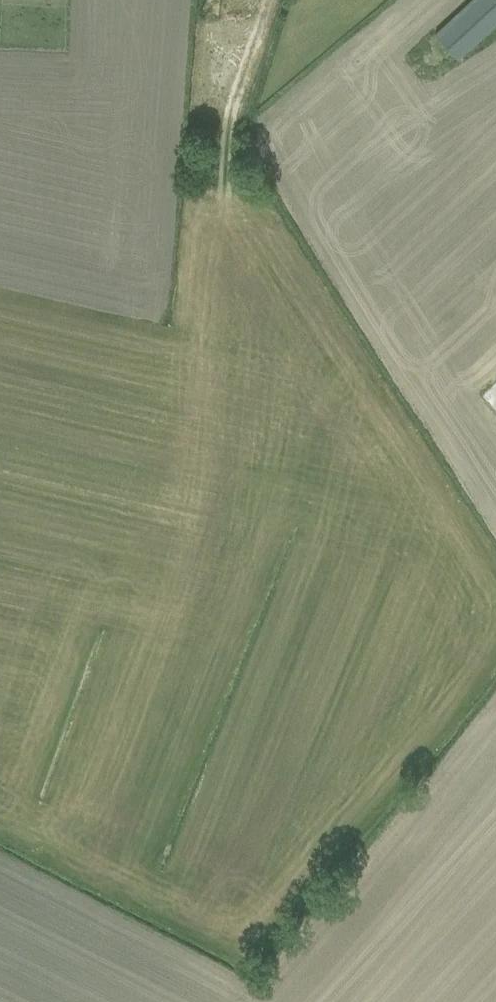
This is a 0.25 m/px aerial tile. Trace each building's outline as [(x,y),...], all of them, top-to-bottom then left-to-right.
[(455,59),(495,21),(495,0),(468,0),(432,34),(455,59)]
